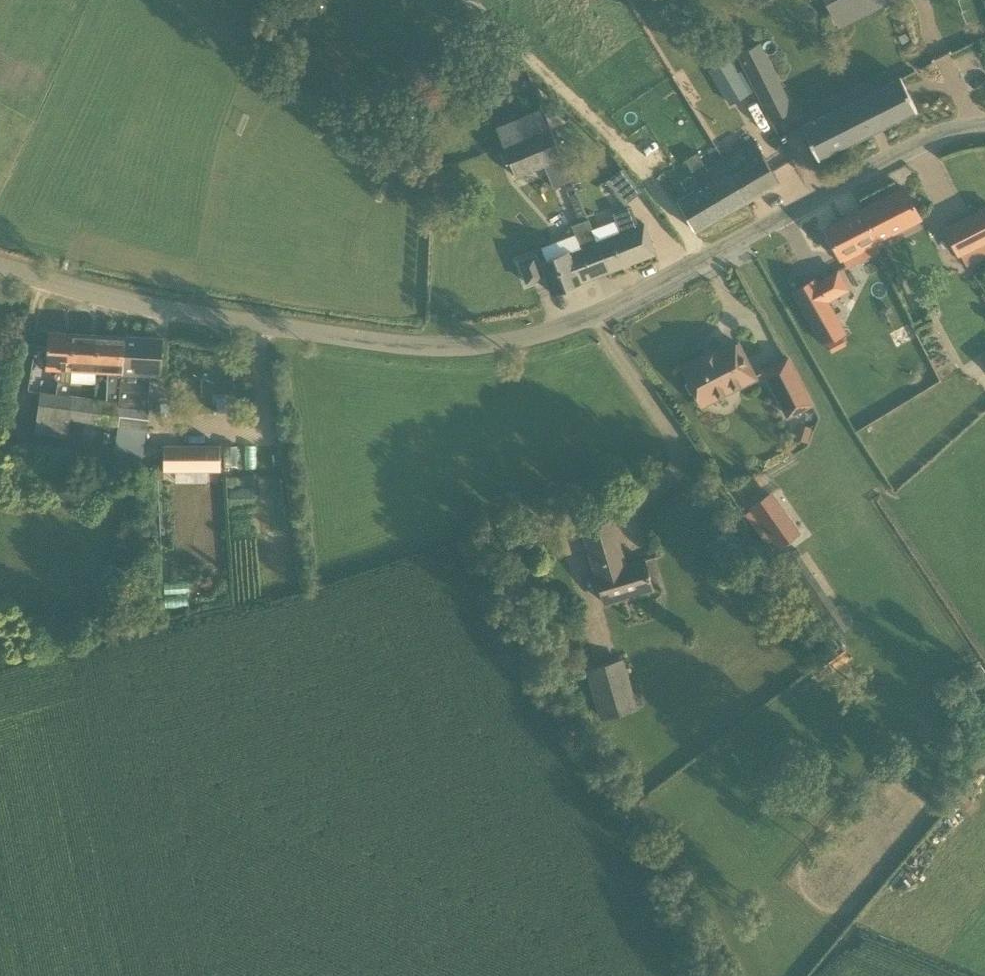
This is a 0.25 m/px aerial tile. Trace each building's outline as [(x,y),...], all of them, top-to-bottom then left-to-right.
[(837,22),(879,0),(825,0),(837,22)] [(754,48),(737,57),(773,124),(790,115),(754,48)] [(729,60),(711,70),(731,104),(748,94),(737,74),(729,60)] [(826,116),(801,129),(809,145),(818,162),(916,113),(907,95),(899,79),(889,84),(877,90),(846,106),(826,116)] [(549,127),(502,146),(515,178),(562,158),(549,127)] [(701,186),(677,200),(685,214),(696,232),(779,183),(769,166),(753,138),(726,154),(727,156),(720,160),(719,158),(705,166),(697,153),(685,160),(701,186)] [(566,168),(548,176),(553,188),(563,183),(567,182),(571,180),(566,168)] [(641,192),(622,168),(607,180),(625,204),(641,192)] [(571,180),(563,184),(578,220),(586,217),(571,180)] [(877,240),(920,218),(905,188),(862,209),(877,240)] [(591,229),(608,272),(655,254),(644,223),(638,226),(630,207),(614,213),(616,220),(591,229)] [(944,227),(958,256),(984,243),(984,207),(944,227)] [(841,259),(877,240),(862,209),(825,228),(841,259)] [(552,238),(572,230),(566,212),(545,220),(552,238)] [(534,256),(518,262),(527,283),(545,276),(552,294),(608,272),(591,229),(587,219),(572,225),(580,248),(568,252),(537,263),(534,256)] [(815,276),(791,289),(821,345),(845,332),(828,300),(848,289),(837,268),(817,279),(815,276)] [(72,370),(74,333),(48,332),(46,369),(58,381),(56,393),(69,395),(72,370)] [(99,335),(74,333),(72,370),(97,372),(99,335)] [(119,402),(121,373),(123,336),(99,335),(97,372),(107,372),(106,400),(119,402)] [(148,406),(150,375),(161,375),(163,338),(123,336),(121,373),(119,402),(148,406)] [(835,341),(827,345),(832,353),(839,349),(835,341)] [(756,378),(738,344),(724,351),(721,346),(682,366),(702,406),(756,378)] [(764,369),(788,416),(811,404),(787,357),(764,369)] [(56,393),(40,391),(37,415),(69,420),(69,418),(71,395),(69,395),(56,393)] [(71,395),(69,418),(94,422),(95,399),(71,395)] [(95,399),(94,422),(118,425),(119,402),(106,400),(95,399)] [(119,402),(118,425),(114,459),(142,463),(147,429),(150,406),(148,406),(119,402)] [(69,420),(37,415),(34,433),(67,437),(69,420)] [(220,470),(220,445),(164,446),(164,471),(220,470)] [(772,492),(750,507),(752,509),(778,547),(800,531),(772,492)] [(622,566),(614,541),(609,521),(582,528),(587,548),(594,574),(593,575),(601,603),(650,590),(647,580),(646,575),(645,575),(642,562),(643,562),(642,561),(622,566)] [(636,708),(621,660),(589,670),(604,718),(636,708)]
